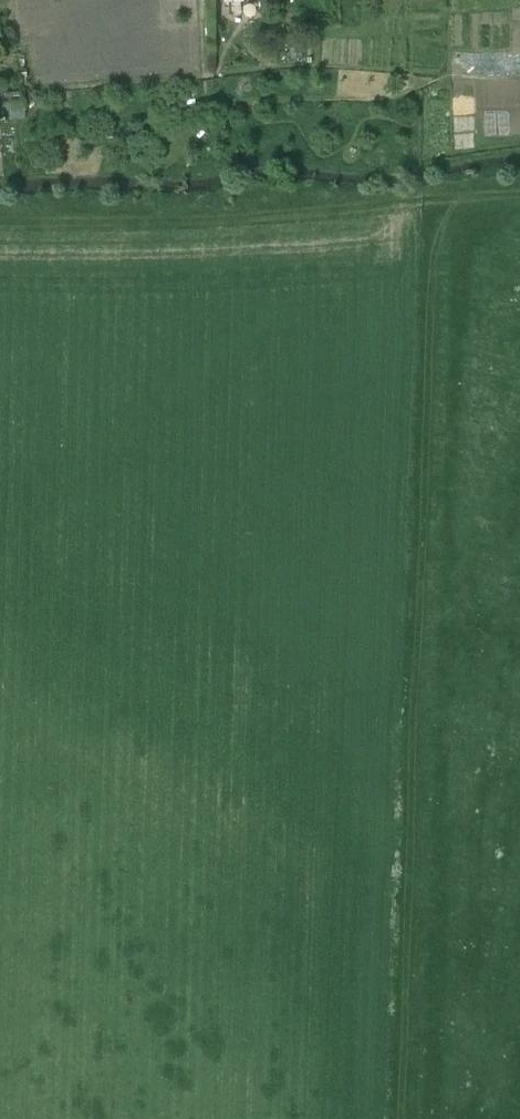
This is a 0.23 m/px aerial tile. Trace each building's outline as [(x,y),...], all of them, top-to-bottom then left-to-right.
[(24,108),(10,109),(11,118),(25,117),(24,108)]
